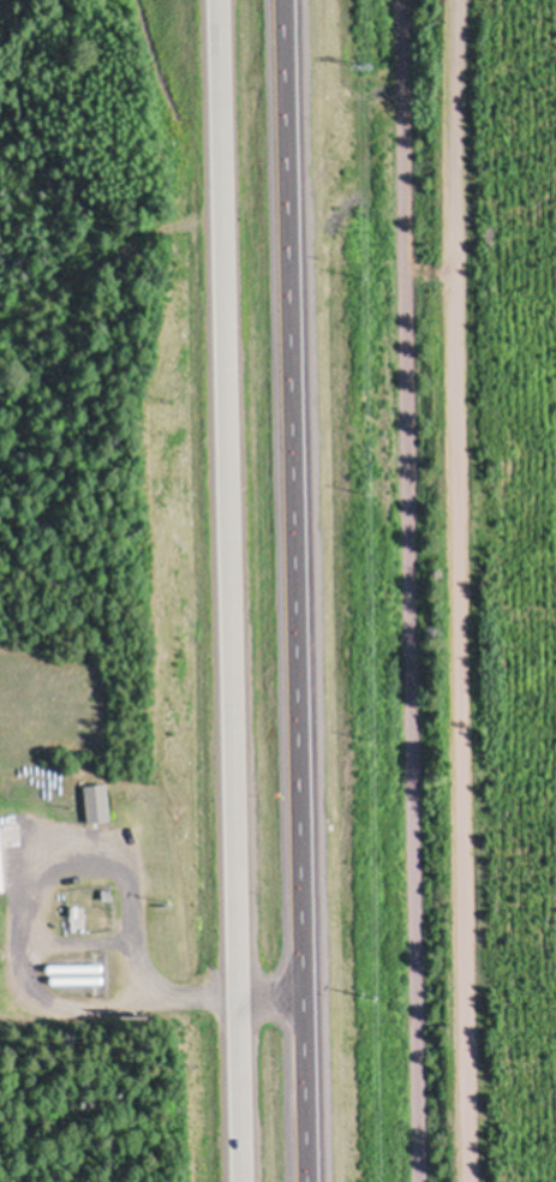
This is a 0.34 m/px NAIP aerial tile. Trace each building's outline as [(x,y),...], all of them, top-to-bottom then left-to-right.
[(86,822),(82,787),(106,784),(109,819),(86,822)] [(8,888),(0,889),(0,823),(2,823),(8,888)] [(49,965),(50,984),(104,981),(103,962),(49,965)]
